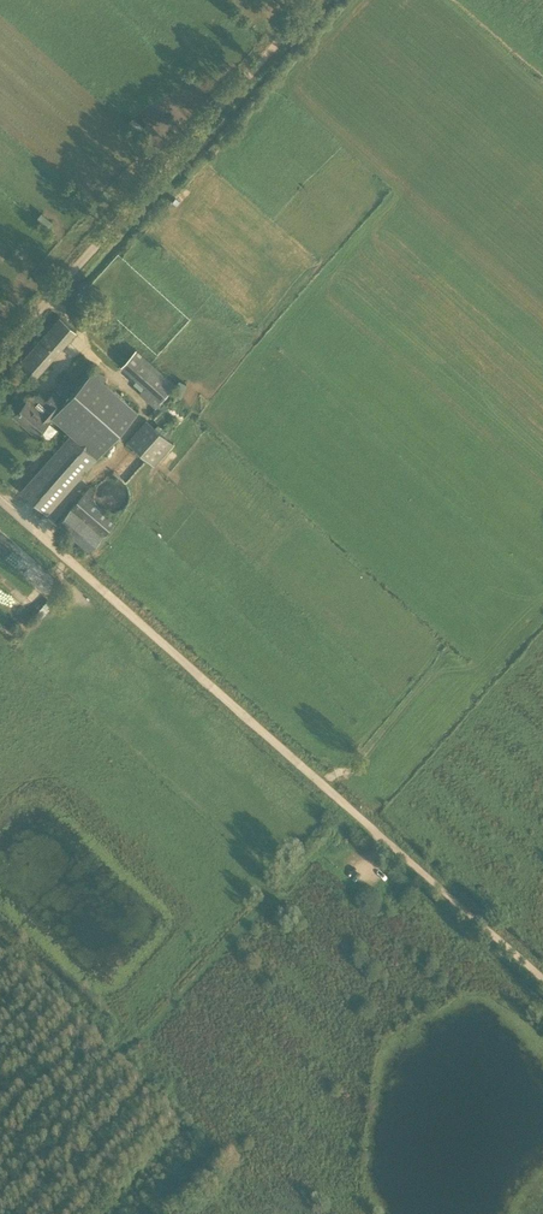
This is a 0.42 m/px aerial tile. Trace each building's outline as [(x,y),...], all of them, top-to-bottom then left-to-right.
[(43,211),(37,218),(47,228),(54,221),(43,211)] [(77,331),(60,317),(17,366),(34,380),(77,331)] [(137,349),(122,365),(143,385),(138,391),(155,406),(175,383),(137,349)] [(98,457),(139,412),(104,381),(107,378),(95,368),(64,403),(52,417),(72,433),(98,457)] [(179,378),(173,391),(183,396),(189,383),(179,378)] [(52,417),(64,403),(53,393),(46,400),(38,393),(34,393),(15,415),(37,435),(39,432),(47,440),(57,429),(48,422),(50,421),(52,417)] [(173,443),(147,419),(127,440),(154,465),(173,443)] [(48,513),(98,457),(72,433),(22,489),(48,513)] [(115,523),(82,495),(58,524),(90,552),(115,523)]
